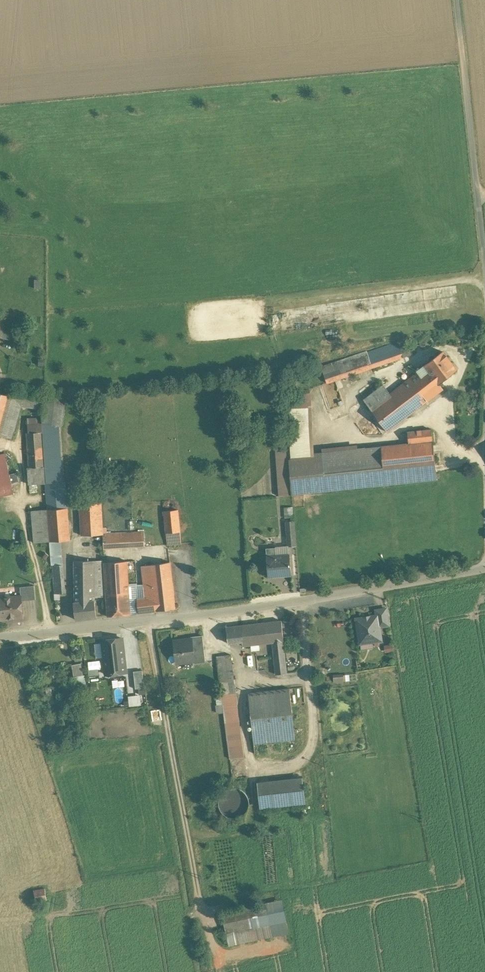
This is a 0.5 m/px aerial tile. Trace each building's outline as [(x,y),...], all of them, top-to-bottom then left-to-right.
[(0,320),(0,337),(9,339),(13,324),(0,320)] [(406,339),(385,346),(391,361),(411,354),(409,347),(406,339)] [(385,346),(367,352),(372,367),(372,368),(391,361),(385,346)] [(366,351),(355,355),(361,371),(372,367),(367,352),(366,351)] [(443,352),(425,365),(439,383),(456,369),(443,352)] [(355,355),(329,363),(335,380),(361,371),(355,355)] [(329,363),(320,366),(326,383),(335,380),(329,363)] [(418,370),(408,365),(364,400),(387,432),(443,389),(439,383),(425,365),(424,365),(418,370)] [(0,393),(0,435),(1,435),(11,396),(0,393)] [(11,396),(1,435),(11,438),(20,406),(42,409),(44,397),(11,393),(11,396)] [(365,448),(314,454),(311,393),(310,393),(310,396),(302,396),(302,393),(288,394),(291,457),(289,460),(292,495),(369,487),(368,472),(365,448)] [(44,412),(42,426),(62,428),(65,397),(46,395),(44,412)] [(28,427),(42,426),(44,412),(27,412),(28,427)] [(409,443),(365,448),(368,472),(435,465),(431,429),(407,432),(409,443)] [(28,433),(27,433),(29,468),(44,467),(42,432),(28,433)] [(279,496),(291,495),(287,448),(275,449),(279,496)] [(0,454),(0,484),(11,481),(9,475),(4,453),(0,454)] [(435,465),(368,472),(369,487),(437,479),(435,465)] [(44,467),(29,468),(29,473),(27,473),(28,484),(45,483),(44,467)] [(17,473),(9,475),(11,481),(11,482),(19,481),(17,473)] [(45,483),(48,510),(63,508),(61,482),(45,483)] [(101,502),(80,503),(80,510),(83,510),(85,533),(82,533),(82,535),(103,534),(101,502)] [(63,508),(48,510),(50,541),(61,540),(70,540),(67,508),(63,508)] [(178,509),(164,511),(166,533),(180,531),(178,509)] [(50,541),(48,510),(32,511),(34,543),(50,541)] [(294,521),(286,521),(287,534),(295,533),(294,521)] [(151,531),(123,533),(124,547),(152,546),(151,531)] [(180,531),(166,533),(167,545),(181,543),(180,531)] [(123,533),(103,534),(104,549),(124,547),(123,533)] [(295,533),(287,534),(288,546),(289,546),(296,546),(295,533)] [(61,540),(50,541),(55,593),(61,593),(65,592),(61,540)] [(288,546),(266,548),(268,577),(278,576),(278,574),(290,573),(290,576),(291,575),(290,555),(289,555),(289,546),(288,546)] [(101,561),(74,561),(75,594),(94,594),(94,596),(102,596),(101,561)] [(104,563),(106,594),(129,592),(129,585),(127,561),(104,563)] [(170,562),(151,565),(157,611),(175,608),(170,562)] [(151,565),(141,566),(144,585),(145,598),(139,599),(137,599),(139,613),(157,611),(151,565)] [(35,585),(20,587),(21,596),(21,601),(36,599),(35,585)] [(139,599),(137,585),(129,585),(129,592),(130,614),(139,613),(137,599),(139,599)] [(144,585),(137,585),(139,599),(145,598),(144,585)] [(129,592),(106,594),(107,603),(106,603),(107,616),(130,614),(129,592)] [(94,594),(75,594),(75,603),(74,603),(76,619),(96,617),(94,600),(94,596),(94,594)] [(12,597),(10,595),(5,596),(3,598),(0,598),(0,619),(21,617),(23,615),(21,601),(21,596),(12,597)] [(386,608),(376,610),(376,616),(377,616),(379,627),(389,625),(386,608)] [(376,616),(356,619),(358,629),(357,630),(357,633),(359,635),(360,643),(381,640),(379,627),(377,616),(376,616)] [(281,620),(240,625),(242,644),(243,646),(272,642),(283,641),(284,641),(281,620)] [(240,625),(226,627),(228,643),(239,641),(240,645),(242,644),(240,625)] [(203,635),(191,636),(191,639),(193,652),(204,651),(203,635)] [(122,638),(102,640),(106,674),(126,672),(122,638)] [(191,639),(174,641),(177,662),(194,660),(194,663),(206,662),(204,651),(193,652),(191,639)] [(283,641),(272,642),(276,674),(287,673),(283,641)] [(231,654),(217,656),(222,695),(236,693),(231,654)] [(81,663),(72,665),(74,676),(83,675),(81,663)] [(142,670),(133,671),(135,689),(145,688),(142,670)] [(71,677),(75,694),(88,692),(85,674),(83,675),(74,676),(71,677)] [(289,688),(248,693),(254,743),(295,739),(289,688)] [(236,693),(222,695),(222,696),(216,697),(217,705),(223,704),(230,759),(244,757),(236,693)] [(131,705),(142,704),(141,694),(130,695),(131,705)] [(302,778),(258,783),(261,807),(304,802),(302,778)] [(248,808),(249,802),(248,797),(244,792),(239,788),(234,787),(228,789),(223,792),(220,797),(219,803),(220,808),(223,813),(228,817),(234,818),(240,816),(244,813),(248,808)] [(33,890),(35,900),(47,899),(45,888),(33,890)] [(266,904),(222,913),(228,944),(272,935),(266,904)]
